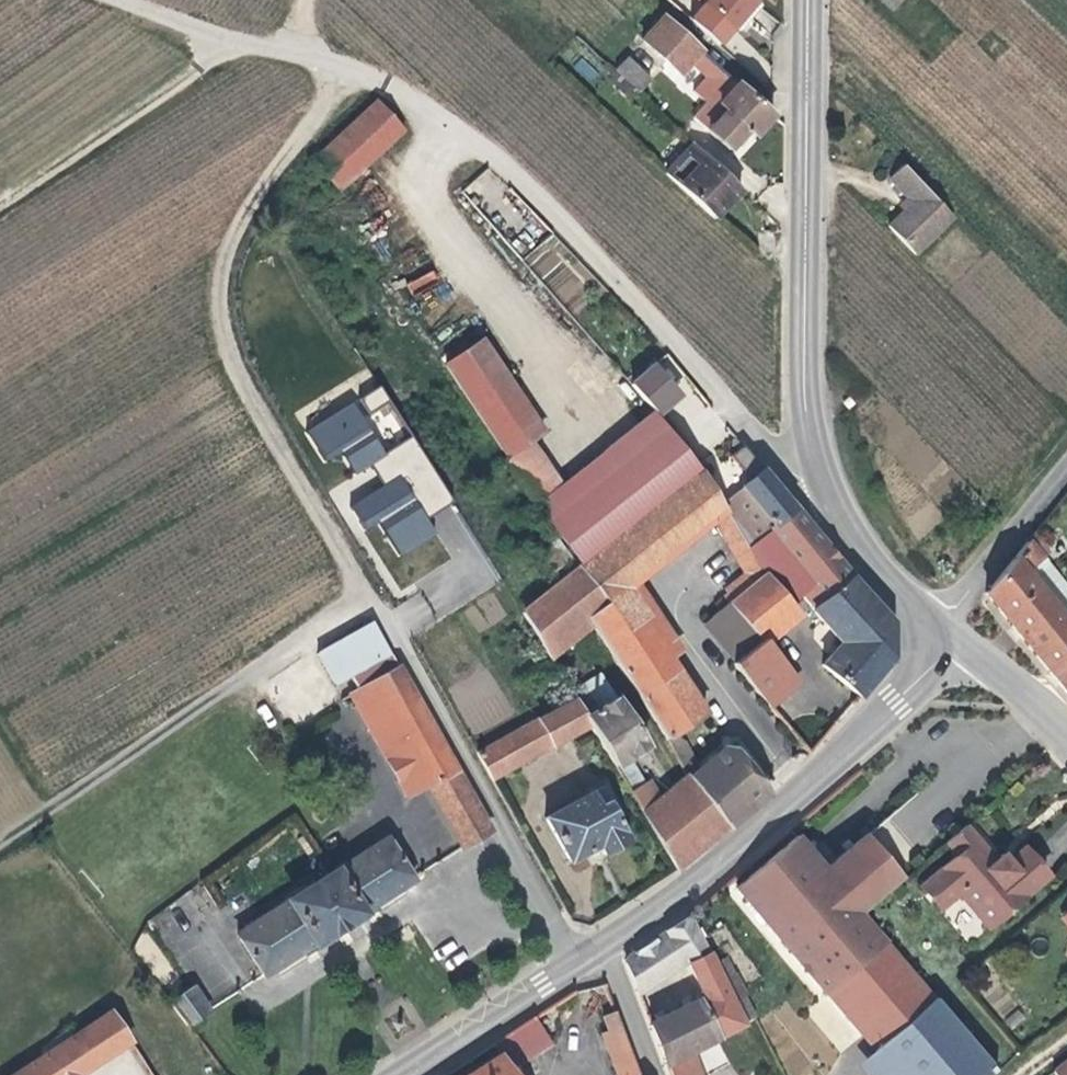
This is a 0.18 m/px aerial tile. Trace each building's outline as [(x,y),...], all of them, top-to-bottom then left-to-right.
[(753,0),(707,0),(733,23),(753,0)] [(899,0),(876,0),(888,11),(899,0)] [(672,9),(664,18),(687,39),(694,29),(672,9)] [(664,18),(643,41),(679,74),(692,59),(702,68),(709,59),(687,39),(664,18)] [(627,59),(615,71),(638,93),(649,80),(627,59)] [(722,86),(730,78),(709,59),(702,68),(722,86)] [(754,138),(773,117),(730,78),(722,86),(714,95),(720,101),(716,104),(711,98),(693,118),(728,151),(746,131),(754,138)] [(714,95),(711,98),(716,104),(720,101),(714,95)] [(375,103),(312,162),(339,194),(404,133),(375,103)] [(734,197),(740,190),(692,144),(686,151),(734,197)] [(715,216),(734,197),(686,151),(668,171),(715,216)] [(893,231),(920,259),(957,223),(907,171),(894,184),(910,201),(916,208),(908,217),(893,231)] [(916,208),(910,201),(902,209),(908,217),(916,208)] [(431,268),(407,286),(415,297),(439,279),(431,268)] [(482,339),(440,365),(505,459),(530,442),(543,432),(482,339)] [(660,417),(693,389),(664,354),(631,382),(660,417)] [(383,386),(304,428),(323,463),(342,453),(354,475),(374,465),(385,486),(351,504),(365,532),(380,524),(397,556),(437,535),(427,515),(452,502),(416,435),(386,451),(381,441),(405,428),(383,386)] [(537,506),(578,567),(579,566),(699,470),(651,410),(558,482),(562,488),(537,506)] [(505,459),(537,506),(562,488),(558,482),(530,442),(505,459)] [(746,548),(795,509),(762,469),(741,487),(742,490),(722,508),(746,548)] [(667,736),(675,731),(704,712),(669,659),(625,590),(636,581),(714,518),(743,570),(737,575),(740,579),(724,590),(726,594),(722,597),(727,602),(762,575),(746,548),(722,508),(699,470),(579,566),(608,603),(591,616),(590,618),(595,626),(620,666),(667,736)] [(822,665),(859,698),(892,658),(892,622),(835,556),(795,509),(746,548),(762,575),(727,602),(762,642),(765,645),(796,617),(788,606),(801,596),(840,643),(822,665)] [(987,595),(1066,694),(1066,625),(1025,573),(1042,559),(1035,551),(1042,541),(1035,534),(987,595)] [(1066,625),(1066,588),(1043,558),(1042,559),(1025,573),(1066,625)] [(578,567),(522,612),(546,652),(590,618),(591,616),(608,603),(579,566),(578,567)] [(625,590),(669,659),(682,651),(636,581),(625,590)] [(703,620),(736,661),(762,642),(727,602),(703,620)] [(546,652),(551,661),(595,626),(590,618),(546,652)] [(389,653),(371,624),(313,656),(330,686),(347,676),(389,653)] [(734,663),(769,705),(797,682),(765,645),(762,642),(736,661),(734,663)] [(389,653),(347,676),(354,691),(397,667),(389,653)] [(424,788),(460,851),(489,832),(397,667),(354,691),(347,695),(405,799),(424,788)] [(575,699),(584,715),(615,696),(601,674),(570,692),(575,699)] [(584,715),(590,725),(615,766),(621,762),(628,757),(646,746),(615,696),(584,715)] [(477,755),(492,780),(590,725),(584,715),(575,699),(477,755)] [(687,775),(689,779),(702,768),(688,739),(675,731),(667,736),(687,775)] [(705,804),(727,827),(767,793),(734,751),(724,749),(702,768),(689,779),(705,804)] [(628,757),(621,762),(626,770),(633,764),(628,757)] [(615,766),(678,869),(727,827),(705,804),(689,779),(687,775),(660,797),(651,784),(644,782),(633,764),(626,770),(621,762),(615,766)] [(605,785),(545,818),(569,862),(598,846),(603,854),(626,842),(615,822),(623,817),(605,785)] [(996,861),(967,826),(945,844),(956,858),(919,890),(938,914),(962,895),(990,929),(1048,882),(1023,851),(1008,863),(1002,857),(996,861)] [(867,836),(827,871),(794,833),(739,881),(734,886),(754,909),(826,993),(887,941),(863,913),(904,879),(867,836)] [(236,933),(262,976),(413,880),(386,837),(236,933)] [(1059,920),(1066,929),(1066,913),(1059,920)] [(690,919),(629,957),(626,962),(638,994),(688,966),(700,987),(696,1001),(650,1024),(670,1074),(700,1074),(691,1052),(745,1024),(714,964),(690,919)] [(726,958),(714,964),(745,1024),(755,1018),(745,996),(747,995),(736,973),(734,974),(726,958)] [(168,1002),(186,1026),(207,1011),(191,987),(168,1002)] [(621,1030),(614,1014),(600,1020),(607,1036),(621,1030)] [(125,1042),(108,1015),(71,1039),(66,1029),(36,1048),(42,1057),(14,1074),(76,1074),(125,1042)] [(533,1018),(490,1046),(498,1058),(507,1071),(550,1044),(533,1018)] [(996,1073),(951,1020),(906,1057),(921,1074),(994,1074),(996,1073)] [(621,1030),(607,1036),(602,1038),(616,1074),(638,1074),(621,1030)] [(707,1070),(727,1060),(719,1044),(699,1053),(707,1070)] [(498,1058),(471,1074),(520,1074),(515,1068),(507,1072),(507,1071),(498,1058)] [(1052,1072),(1054,1074),(1066,1074),(1066,1061),(1052,1072)]
